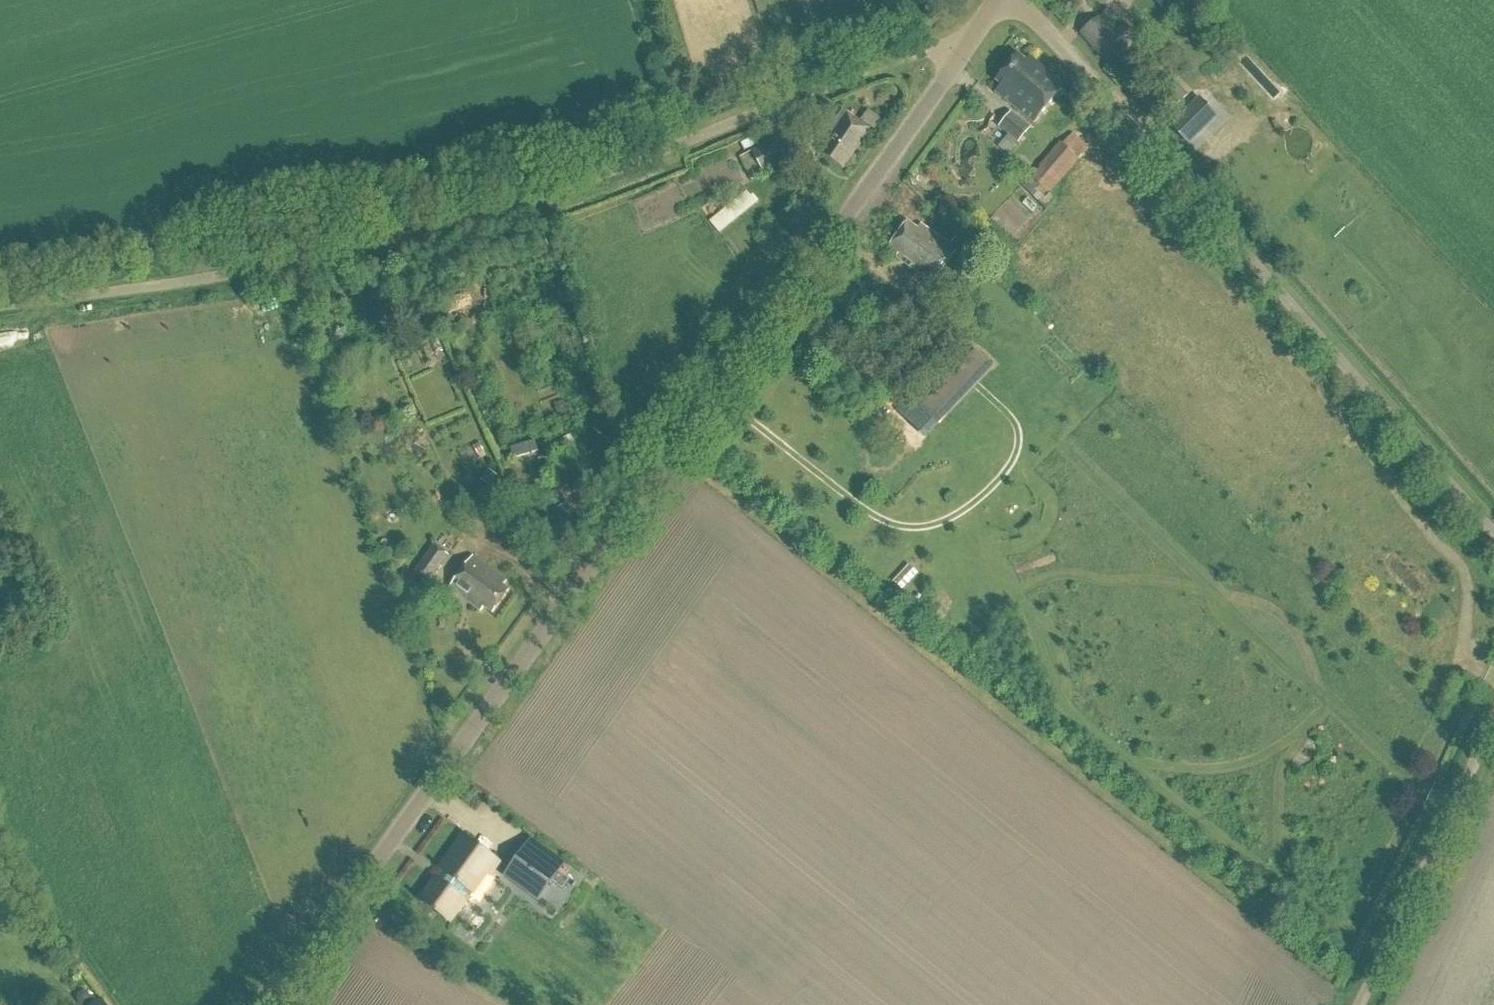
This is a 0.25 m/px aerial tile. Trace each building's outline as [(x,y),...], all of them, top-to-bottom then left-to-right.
[(1077,30),(1105,63),(1135,37),(1122,22),(1111,31),(1096,14),(1077,30)] [(1065,89),(1031,61),(1027,65),(1018,57),(996,85),(1010,96),(1005,102),(1035,126),(1065,89)] [(1190,119),(1207,137),(1231,113),(1213,95),(1190,119)] [(819,158),(839,172),(866,133),(834,110),(814,139),(826,147),(819,158)] [(1001,129),(1023,147),(1035,132),(1013,114),(1001,129)] [(1301,126),(1291,133),(1301,147),(1311,139),(1301,126)] [(1074,134),(1030,186),(1047,200),(1091,149),(1074,134)] [(784,136),(749,156),(738,160),(749,183),(763,178),(796,160),(784,136)] [(723,235),(759,203),(749,192),(713,223),(723,235)] [(897,259),(907,267),(905,269),(932,289),(958,254),(922,227),(918,233),(908,226),(891,249),(900,256),(897,259)] [(426,541),(398,581),(419,597),(446,557),(426,541)] [(481,612),(490,618),(507,594),(500,589),(503,584),(469,560),(446,592),(478,615),(481,612)] [(1307,766),(1322,746),(1314,740),(1299,760),(1307,766)] [(444,865),(422,896),(453,917),(488,867),(492,870),(502,855),(465,829),(441,863),(444,865)] [(526,848),(507,875),(540,899),(552,883),(563,891),(570,880),(526,848)]
